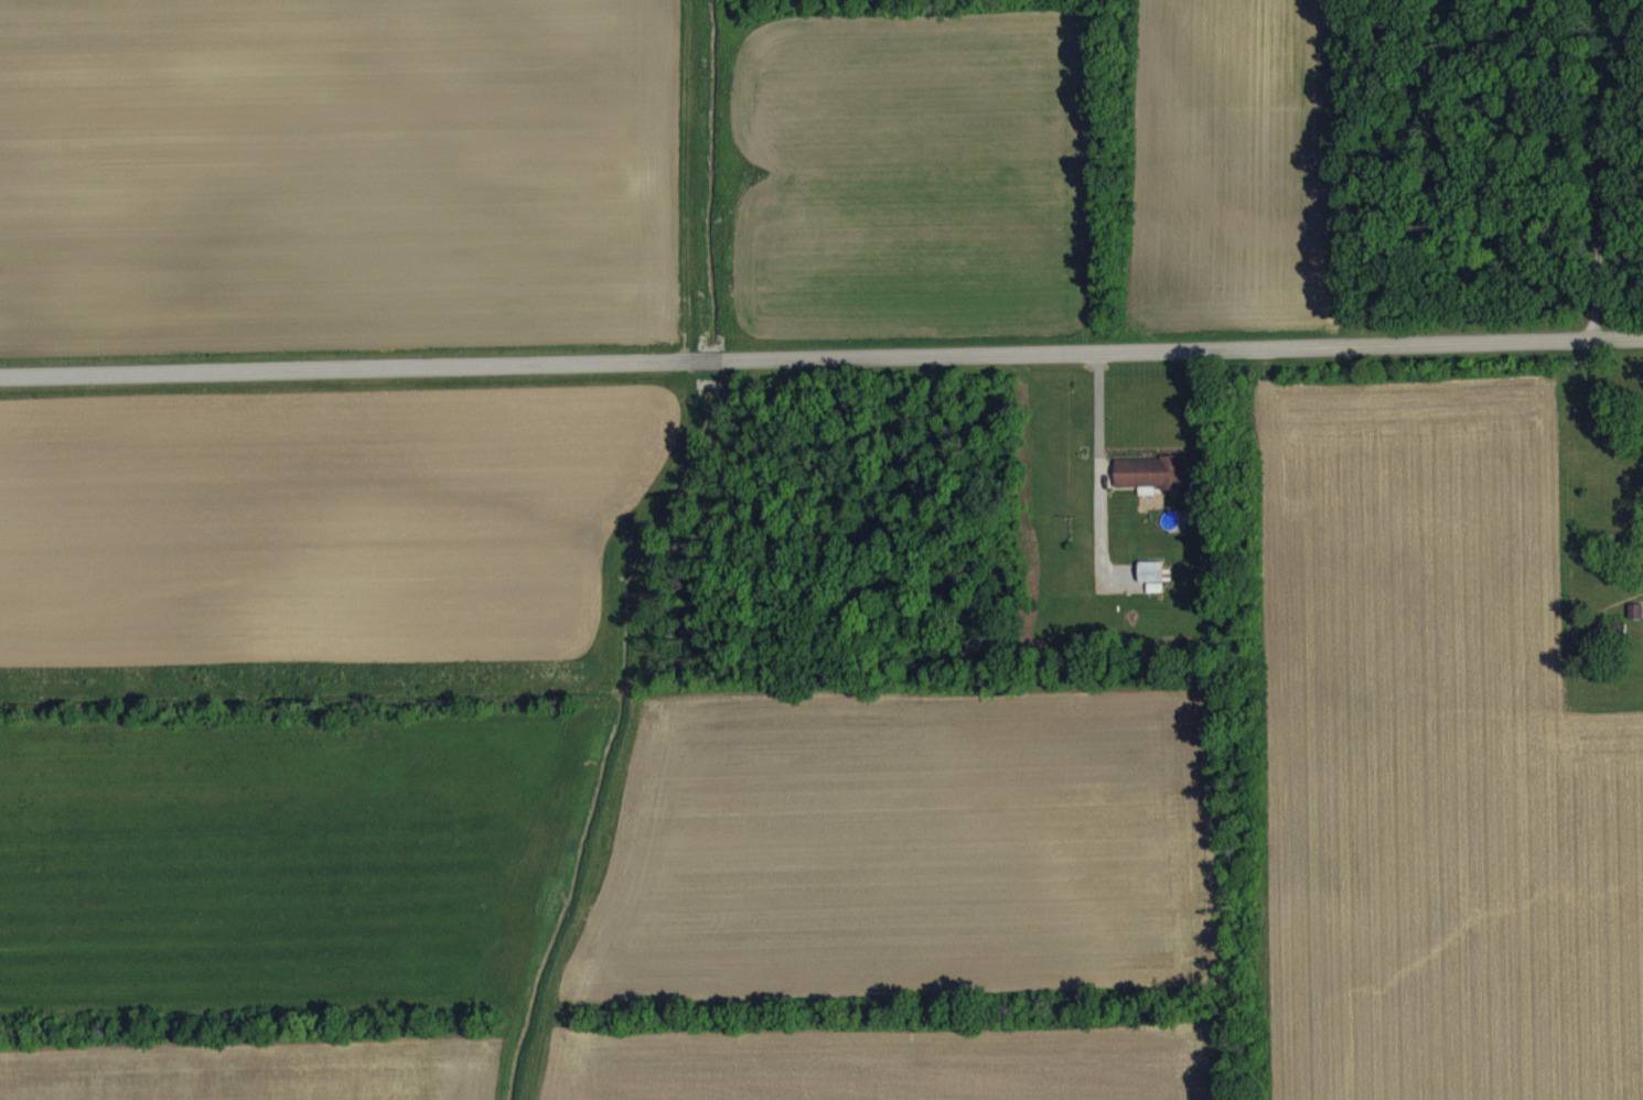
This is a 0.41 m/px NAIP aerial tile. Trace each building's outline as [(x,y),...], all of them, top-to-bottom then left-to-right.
[(1115,502),(1182,500),(1182,470),(1114,471),(1115,502)] [(1161,574),(1138,575),(1139,595),(1146,595),(1146,605),(1162,605),(1161,574)]
